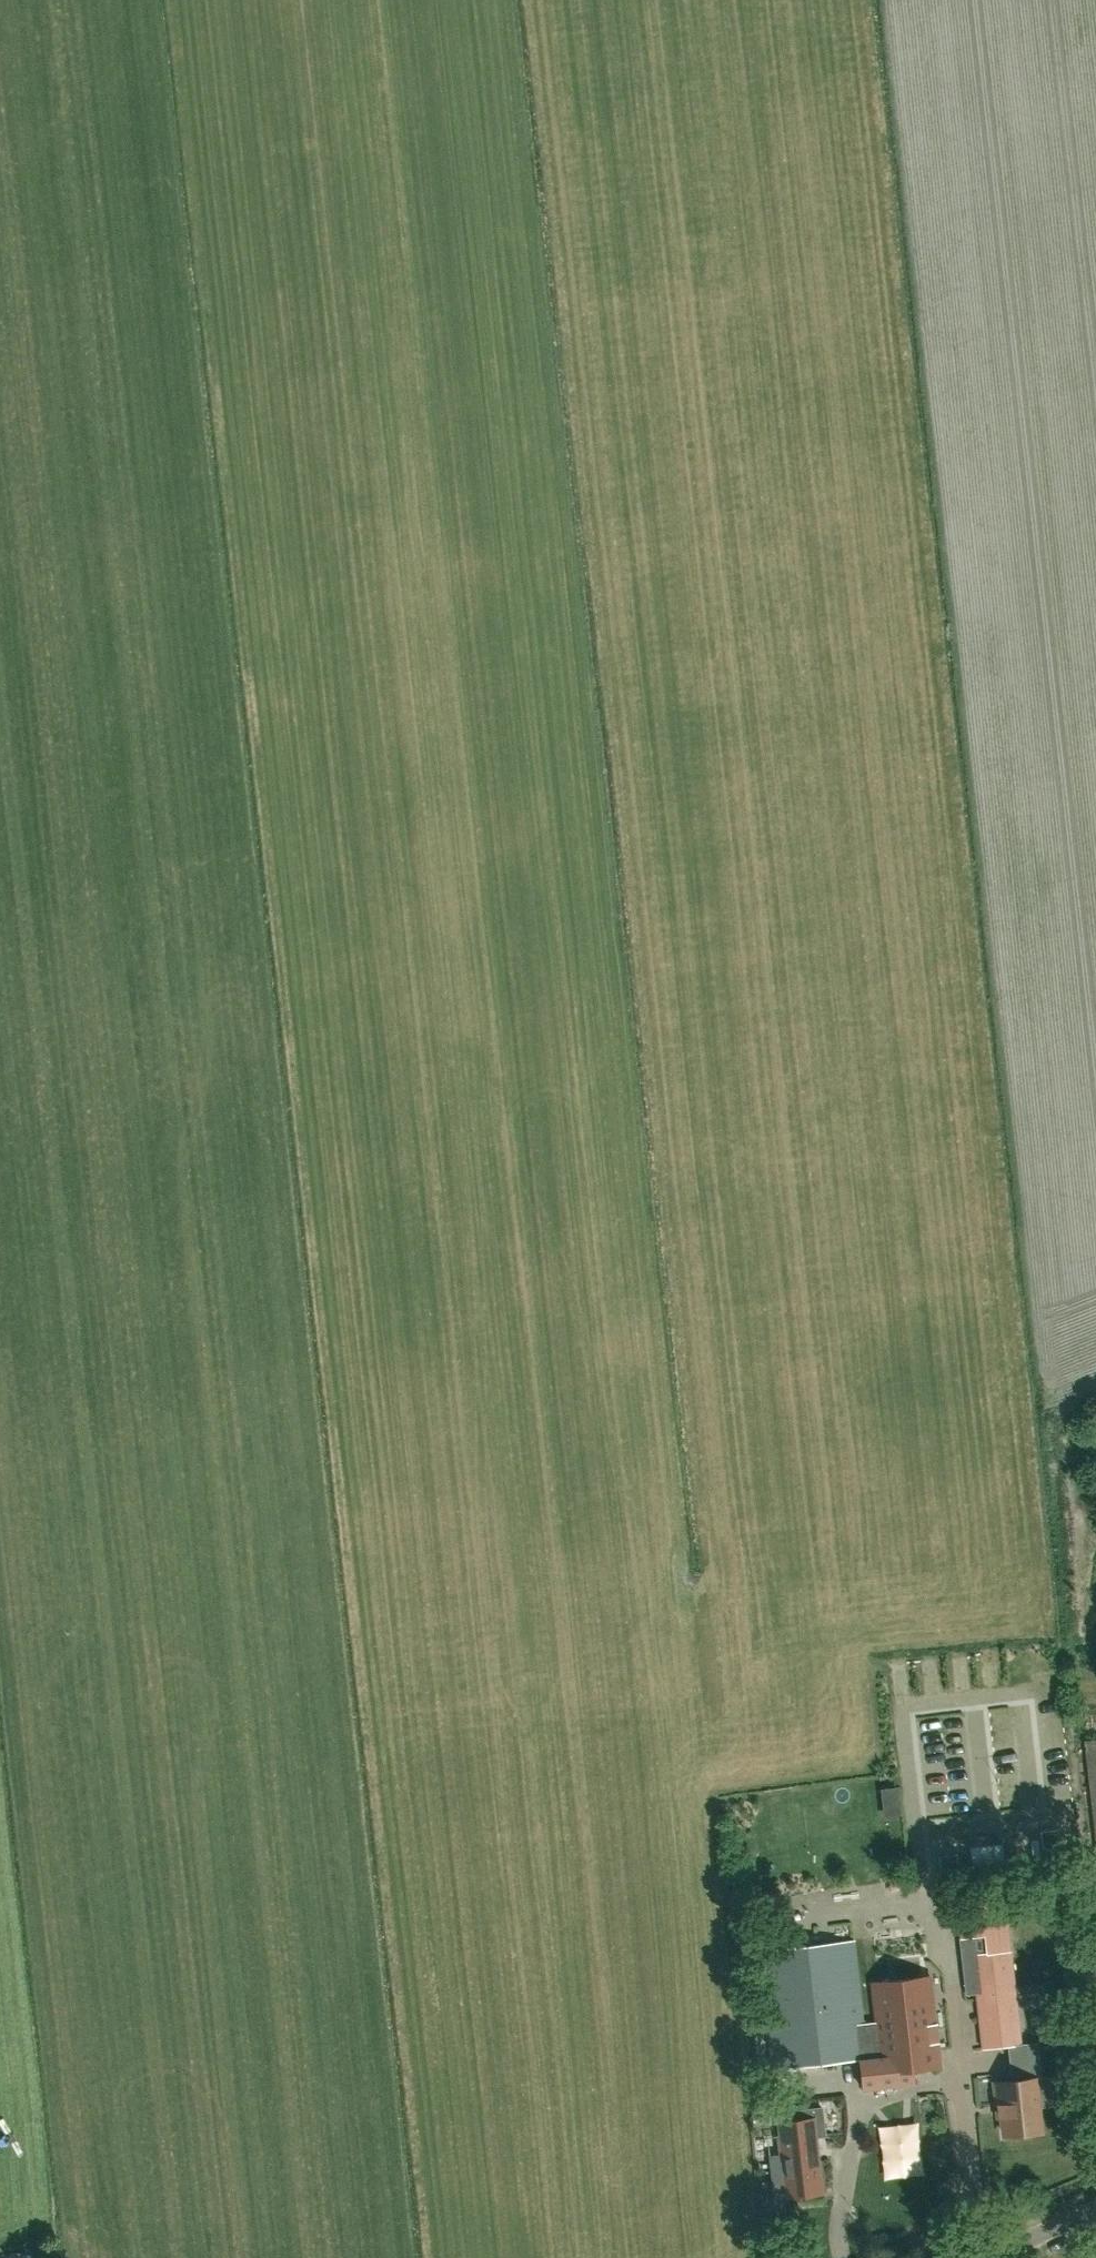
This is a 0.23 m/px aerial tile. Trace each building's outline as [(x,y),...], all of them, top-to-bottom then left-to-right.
[(1085,1742),(1095,1838),(1095,1740),(1085,1742)] [(992,1895),(956,1899),(960,1938),(984,1936),(986,1953),(971,1955),(976,1994),(982,2049),(1007,2046),(1021,2044),(1005,1901),(993,1902),(992,1895)] [(853,1941),(759,1951),(773,2070),(802,2066),(820,2064),(859,2060),(862,2090),(915,2085),(913,2070),(939,2067),(936,2042),(934,2024),(928,1976),(872,1983),(876,2022),(862,2024),(853,1941)] [(1033,2078),(993,2083),(995,2102),(999,2101),(1003,2135),(1039,2131),(1033,2078)] [(777,2155),(769,2156),(772,2187),(773,2192),(786,2190),(787,2196),(820,2192),(819,2183),(824,2183),(822,2163),(817,2164),(814,2138),(826,2137),(823,2107),(788,2110),(789,2122),(779,2123),(780,2134),(775,2135),(777,2155)]
